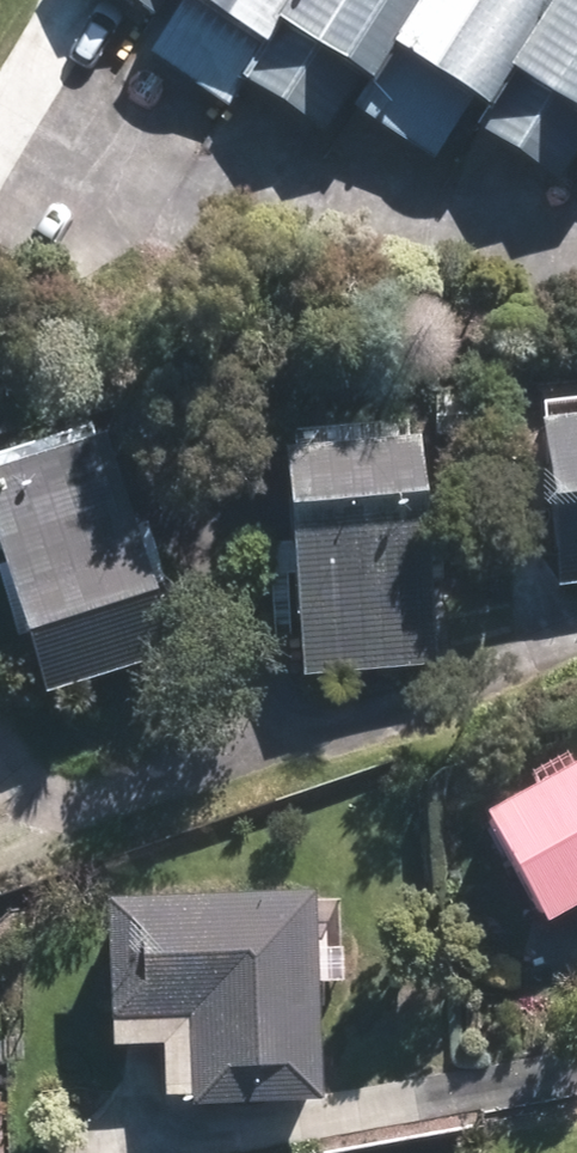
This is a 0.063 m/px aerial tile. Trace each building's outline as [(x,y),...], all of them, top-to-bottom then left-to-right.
[(158,10),(164,0),(142,0),(158,10)] [(156,47),(234,96),(294,0),(186,0),(156,47)] [(251,71),(337,125),(375,64),(382,68),(424,0),(295,0),(251,71)] [(361,104),(443,155),(481,94),(492,100),(555,0),(426,0),(361,104)] [(479,125),(560,175),(576,147),(576,0),(558,0),(479,125)] [(547,428),(555,577),(576,575),(576,427),(547,428)] [(0,479),(0,511),(52,683),(183,643),(123,443),(0,479)] [(439,449),(304,451),(307,656),(441,654),(439,449)] [(493,823),(542,912),(576,893),(576,777),(493,823)] [(133,999),(218,997),(220,1088),(328,1085),(324,892),(131,896),(133,999)]
